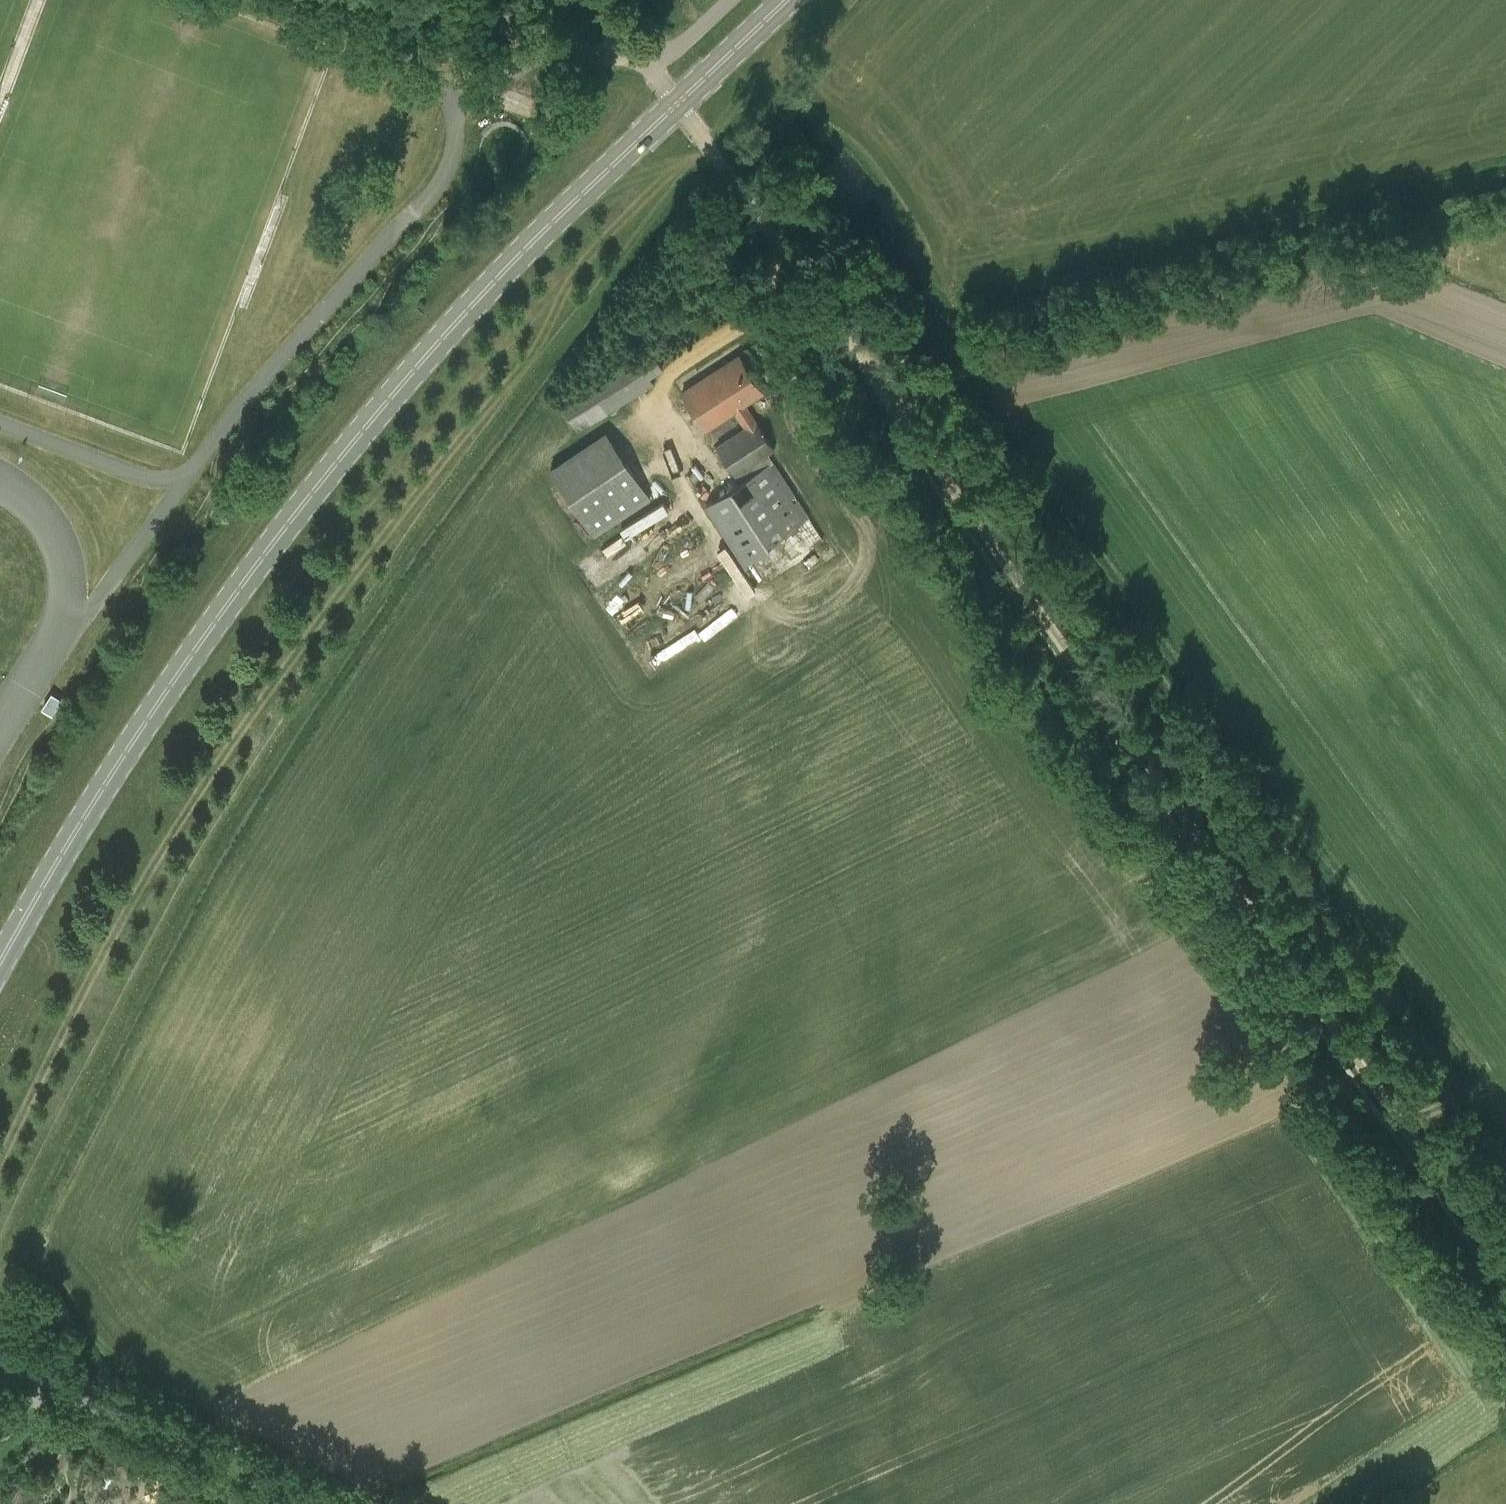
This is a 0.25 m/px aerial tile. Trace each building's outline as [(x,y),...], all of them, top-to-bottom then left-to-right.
[(565,411),(578,432),(656,385),(636,354),(560,402),(565,411)] [(737,411),(747,404),(766,392),(741,355),(685,392),(708,428),(737,410),(737,411)] [(777,450),(747,404),(737,411),(748,427),(719,447),(742,483),(707,505),(759,585),(826,542),(769,455),(777,450)] [(694,452),(687,458),(718,490),(725,484),(694,452)] [(652,498),(639,479),(636,474),(627,460),(572,497),(597,535),(652,498)] [(679,654),(723,625),(717,616),(673,646),(679,654)]
